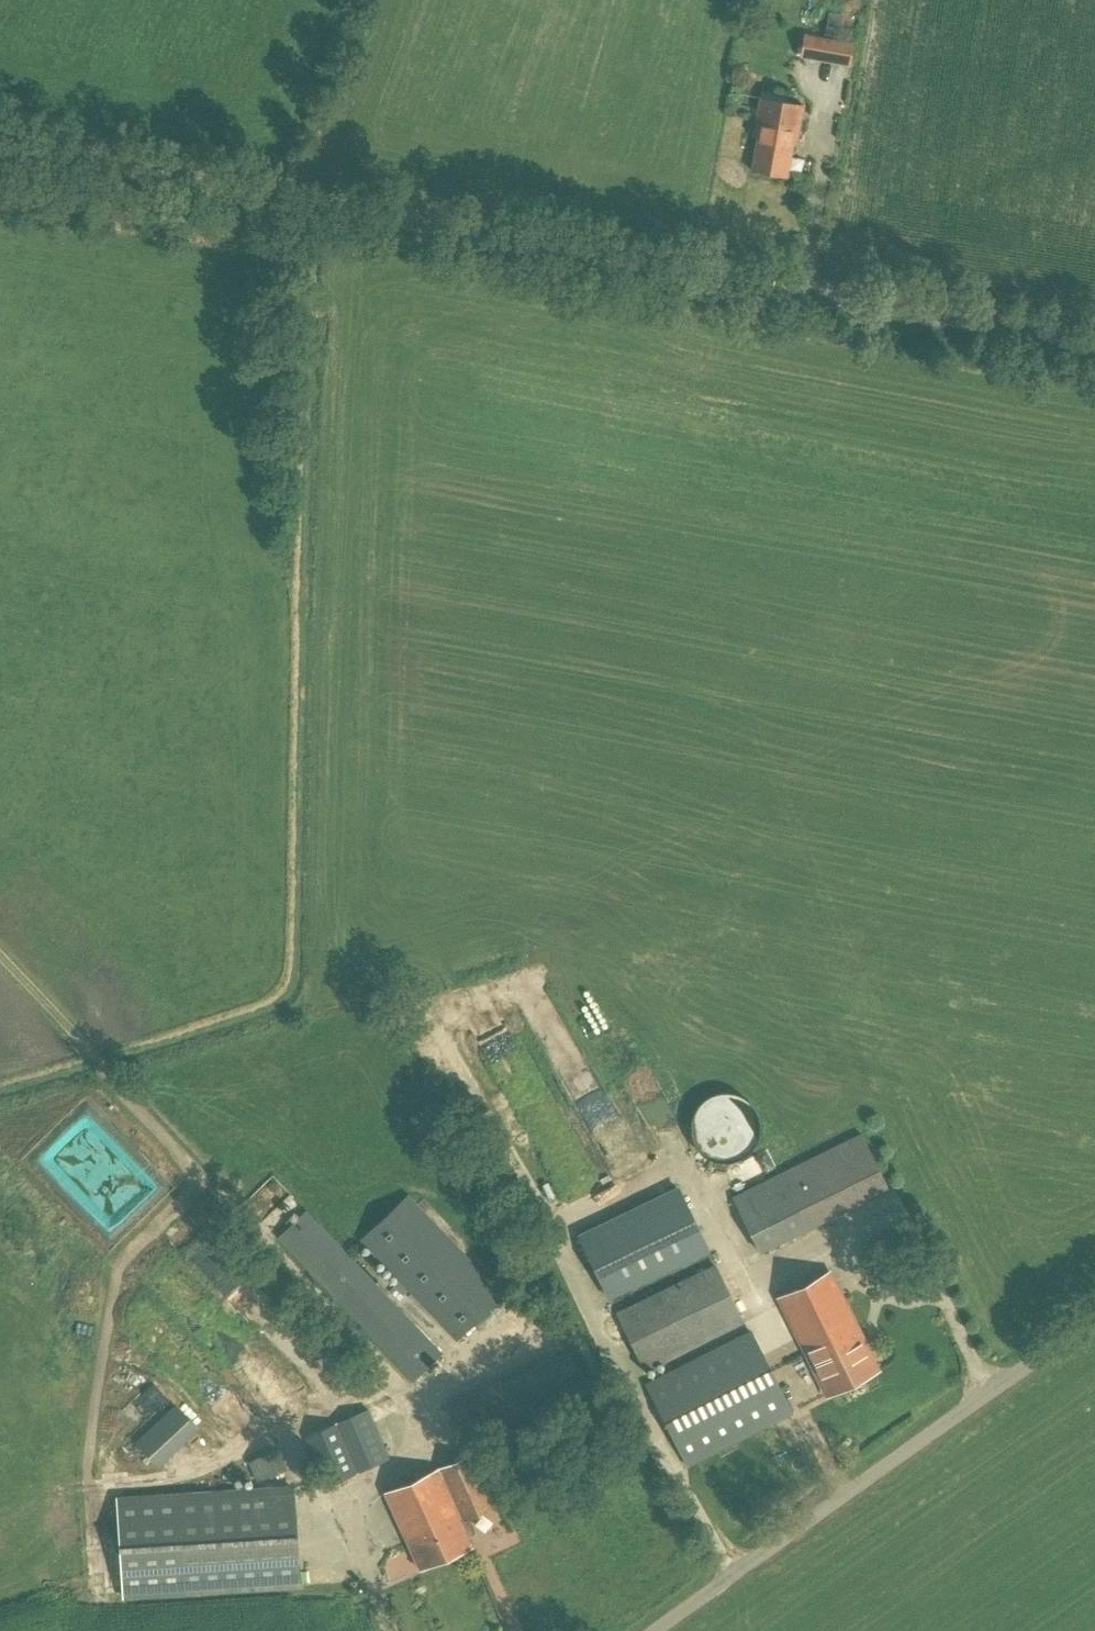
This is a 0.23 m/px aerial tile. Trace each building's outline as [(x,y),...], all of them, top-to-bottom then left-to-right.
[(850,67),(854,42),(803,33),(799,58),(850,67)] [(804,107),(760,99),(753,137),(758,138),(752,172),(787,178),(793,144),(797,145),(804,107)] [(648,1062),(629,1075),(634,1082),(653,1070),(648,1062)] [(659,1071),(634,1082),(640,1096),(665,1086),(659,1071)] [(764,1133),(764,1132),(763,1124),(761,1117),(758,1112),(754,1107),(749,1103),(742,1099),(738,1097),(729,1096),(722,1096),(716,1098),(709,1100),(705,1103),(700,1108),(696,1114),(693,1121),(691,1127),(691,1135),(692,1142),(695,1149),(699,1155),(705,1161),(709,1164),(716,1167),(724,1168),(733,1168),(739,1167),(746,1164),(752,1159),(757,1154),(761,1147),(763,1140),(764,1133)] [(829,1149),(731,1197),(759,1255),(857,1206),(829,1149)] [(679,1188),(577,1237),(608,1302),(710,1253),(679,1188)] [(457,1342),(505,1297),(408,1195),(360,1240),(457,1342)] [(414,1382),(444,1354),(306,1210),(277,1238),(414,1382)] [(644,1372),(744,1323),(716,1264),(615,1312),(644,1372)] [(827,1396),(878,1371),(829,1273),(779,1298),(827,1396)] [(251,1314),(267,1313),(265,1282),(249,1283),(251,1314)] [(687,1469),(796,1413),(751,1330),(644,1384),(687,1469)] [(158,1467),(200,1429),(176,1404),(135,1442),(158,1467)] [(325,1485),(388,1459),(368,1410),(305,1436),(325,1485)] [(256,1481),(287,1468),(280,1448),(248,1461),(256,1481)] [(419,1571),(472,1547),(467,1536),(475,1533),(469,1519),(496,1506),(473,1455),(438,1470),(438,1471),(385,1494),(419,1571)] [(123,1597),(301,1585),(294,1487),(117,1498),(123,1597)]
